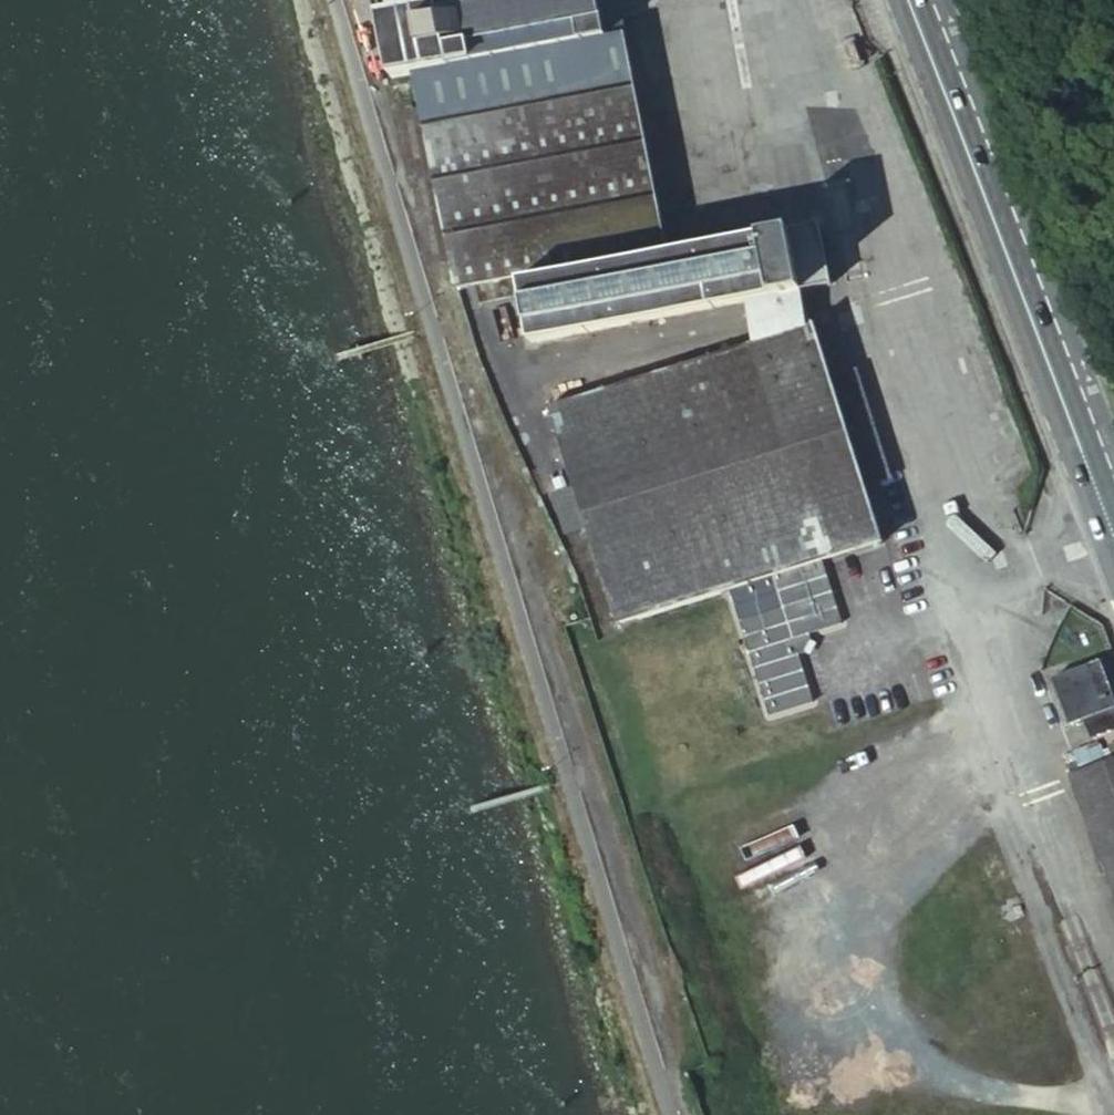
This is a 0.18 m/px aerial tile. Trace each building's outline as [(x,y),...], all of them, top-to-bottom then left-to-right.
[(835,273),(825,224),(674,253),(673,248),(672,240),(666,217),(638,90),(610,96),(582,101),(573,54),(628,43),(619,0),(377,0),(394,81),(410,79),(434,204),(451,293),(452,294),(475,290),(478,306),(529,297),(537,333),(561,328),(598,321),(648,310),(687,303),(728,295),(778,284),(835,273)] [(628,43),(573,54),(582,101),(610,96),(638,90),(636,83),(631,57),(628,43)] [(702,242),(721,238),(774,228),(769,207),(767,198),(719,207),(713,208),(695,211),(702,242)] [(685,213),(666,217),(672,240),(673,248),(694,244),(702,242),(695,211),(691,212),(685,213)] [(837,285),(835,273),(778,284),(728,295),(687,303),(648,310),(598,321),(561,328),(537,333),(539,344),(837,285)] [(822,565),(883,547),(816,329),(552,408),(618,627),(727,594),(744,589),(794,574),(822,565)] [(845,396),(867,461),(882,455),(860,391),(845,396)] [(744,589),(727,594),(767,721),(810,708),(796,660),(803,657),(809,645),(807,639),(841,629),(822,565),(794,574),(744,589)] [(1101,668),(1052,686),(1070,730),(1080,726),(1088,747),(1113,737),(1113,701),(1101,668)] [(1113,894),(1113,755),(1068,773),(1113,894)]
